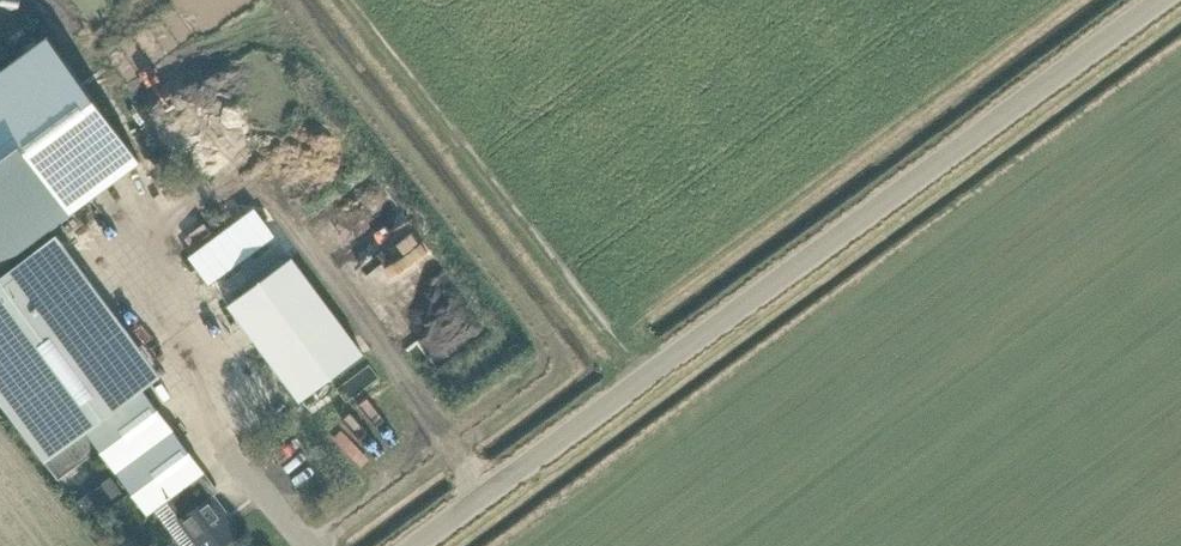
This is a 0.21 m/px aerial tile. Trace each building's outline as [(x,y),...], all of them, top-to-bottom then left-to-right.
[(140,162),(48,38),(0,73),(0,265),(140,162)] [(155,508),(183,487),(204,471),(42,251),(1,281),(0,280),(0,401),(58,480),(99,449),(147,513),(155,508)] [(291,257),(228,303),(300,400),(363,354),(291,257)] [(288,426),(272,439),(285,457),(301,445),(288,426)] [(155,508),(169,527),(180,519),(200,545),(220,545),(236,534),(221,514),(224,512),(210,493),(196,504),(183,487),(155,508)]
